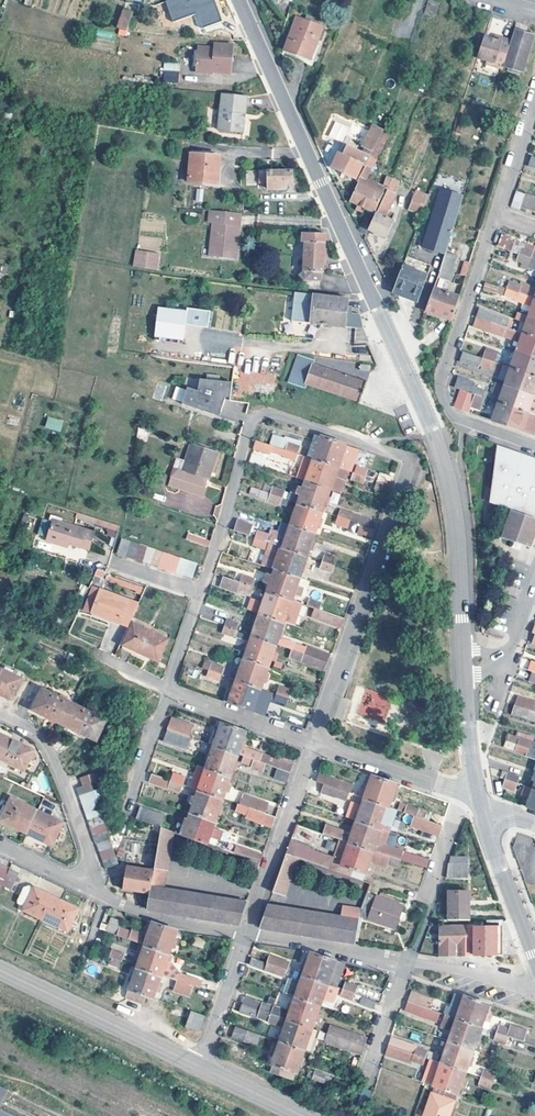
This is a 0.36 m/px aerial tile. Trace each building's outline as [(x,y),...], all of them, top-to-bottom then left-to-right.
[(171,21),(194,14),(198,28),(220,21),(214,0),(165,0),(171,21)] [(438,4),(426,1),(422,14),(433,18),(438,4)] [(130,12),(121,10),(116,30),(126,31),(130,12)] [(320,25),(294,18),(283,49),(310,58),(320,25)] [(509,45),(502,66),(521,72),(532,36),(513,31),(510,41),(509,45)] [(510,41),(494,35),(493,40),(509,45),(510,41)] [(502,66),(509,45),(493,40),(483,36),(477,56),(486,59),(498,62),(497,66),(502,67),(502,66)] [(232,45),(215,44),(215,47),(198,45),(194,71),(212,73),(212,72),(230,74),(231,57),(232,45)] [(163,80),(176,81),(178,71),(164,69),(163,80)] [(245,96),(221,94),(218,131),(242,133),(244,119),(241,118),(241,113),(244,113),(245,96)] [(328,136),(342,142),(348,126),(335,121),(328,136)] [(374,145),(382,130),(372,125),(361,146),(363,147),(360,152),(347,146),(344,152),(342,156),(338,154),(331,167),(354,180),(361,165),(364,166),(374,145)] [(374,145),(364,166),(354,185),(357,187),(349,201),(358,205),(356,209),(362,212),(364,208),(373,212),(386,186),(367,177),(390,134),(382,130),(374,145)] [(192,154),(189,183),(217,186),(220,158),(192,154)] [(291,183),(291,172),(268,172),(268,190),(284,190),(284,184),(291,183)] [(399,180),(391,177),(388,185),(386,189),(387,190),(379,206),(367,232),(384,240),(393,222),(384,217),(395,194),(393,192),(399,180)] [(439,184),(433,182),(427,197),(411,239),(419,242),(425,223),(426,223),(429,214),(437,188),(439,184)] [(431,269),(438,271),(444,253),(462,196),(439,189),(431,215),(421,247),(436,252),(431,269)] [(426,196),(414,191),(407,209),(419,214),(426,196)] [(525,193),(521,206),(534,210),(534,196),(525,193)] [(239,213),(209,210),(208,224),(212,225),(209,257),(235,260),(236,247),(232,247),(234,224),(238,225),(239,213)] [(371,220),(364,217),(358,229),(362,237),(371,220)] [(518,253),(529,257),(534,259),(534,245),(500,233),(496,246),(518,253)] [(303,257),(323,258),(324,235),(301,234),(301,243),(304,244),(303,257)] [(474,247),(463,244),(459,260),(463,261),(453,295),(443,292),(432,288),(424,311),(448,319),(451,320),(461,288),(474,247)] [(157,255),(135,252),(133,268),(148,270),(154,271),(157,255)] [(444,253),(438,271),(436,278),(447,282),(456,258),(444,253)] [(529,257),(518,253),(516,260),(527,264),(529,257)] [(323,274),(323,258),(303,257),(303,271),(297,277),(303,284),(319,285),(320,274),(323,274)] [(529,257),(527,264),(527,266),(534,269),(534,259),(529,257)] [(426,275),(402,266),(392,292),(412,299),(416,301),(426,275)] [(447,282),(436,278),(432,288),(443,292),(447,282)] [(507,288),(484,281),(482,286),(515,299),(515,300),(531,306),(528,315),(534,318),(534,298),(517,292),(507,288)] [(509,282),(507,288),(517,292),(519,285),(509,282)] [(519,285),(517,292),(534,298),(534,295),(534,288),(520,283),(519,285)] [(308,322),(315,323),(362,329),(359,315),(351,314),(346,313),(347,308),(347,300),(306,294),(303,317),(308,318),(308,322)] [(157,308),(155,320),(184,324),(186,312),(157,308)] [(479,308),(476,317),(506,327),(508,319),(479,308)] [(448,319),(424,311),(423,316),(446,325),(448,319)] [(528,315),(517,311),(514,319),(519,321),(525,323),(522,333),(534,337),(534,318),(528,315)] [(522,333),(516,331),(506,327),(476,317),(473,326),(519,342),(516,350),(530,355),(534,341),(534,337),(522,333)] [(182,340),(184,324),(155,320),(153,337),(182,340)] [(315,323),(308,322),(298,321),(296,337),(312,339),(315,323)] [(525,323),(519,321),(516,331),(522,333),(525,323)] [(482,345),(478,356),(493,361),(497,350),(482,345)] [(491,368),(493,361),(478,356),(462,350),(459,360),(476,367),(477,363),(491,368)] [(524,372),(530,355),(516,350),(515,354),(513,358),(510,367),(524,372)] [(313,361),(298,355),(288,383),(304,388),(305,384),(358,402),(365,383),(312,364),(313,361)] [(530,355),(524,372),(534,376),(534,357),(530,355)] [(510,367),(503,364),(497,379),(505,382),(510,367)] [(504,385),(518,390),(524,372),(510,367),(505,382),(504,385)] [(524,372),(518,390),(533,395),(534,391),(534,376),(524,372)] [(459,390),(468,393),(473,394),(483,398),(485,392),(471,386),(472,382),(458,377),(454,388),(459,390)] [(188,378),(187,386),(196,388),(198,380),(188,378)] [(186,388),(182,405),(215,414),(216,409),(221,410),(225,395),(229,396),(230,383),(198,379),(197,391),(186,388)] [(497,403),(512,408),(518,390),(504,385),(496,382),(493,393),(500,395),(497,403)] [(462,410),(468,393),(459,390),(454,403),(453,407),(462,410)] [(533,395),(518,390),(512,408),(534,416),(534,406),(530,405),(533,395)] [(479,410),(483,398),(473,394),(469,407),(479,410)] [(491,420),(506,425),(512,408),(497,403),(491,420)] [(534,429),(534,416),(512,408),(506,425),(533,435),(534,429)] [(47,416),(45,428),(61,432),(64,420),(47,416)] [(152,431),(144,429),(141,439),(149,442),(152,431)] [(321,437),(313,434),(305,457),(313,459),(315,452),(311,451),(314,444),(317,445),(321,437)] [(281,448),(285,450),(296,453),(298,447),(299,443),(292,440),(292,441),(280,437),(276,447),(281,448)] [(315,452),(313,459),(322,463),(325,452),(330,454),(335,441),(321,437),(317,445),(314,444),(311,451),(315,452)] [(344,445),(335,441),(330,454),(325,452),(322,463),(327,464),(347,471),(349,472),(357,449),(351,447),(350,449),(343,447),(344,445)] [(276,447),(263,442),(260,449),(274,454),(276,447)] [(222,453),(195,444),(187,466),(185,472),(178,469),(173,486),(208,497),(211,489),(208,488),(202,486),(204,478),(211,480),(213,481),(222,453)] [(531,458),(505,449),(500,464),(505,466),(497,491),(491,489),(487,503),(509,510),(500,538),(529,549),(534,531),(534,459),(531,458)] [(296,453),(285,450),(283,456),(283,457),(293,460),(296,453)] [(305,482),(314,485),(318,474),(323,476),(327,464),(322,463),(313,459),(305,457),(303,456),(296,478),(305,482)] [(318,474),(314,485),(319,486),(328,490),(339,494),(347,471),(327,464),(323,476),(318,474)] [(500,464),(491,489),(497,491),(505,466),(500,464)] [(352,466),(350,472),(364,477),(366,471),(352,466)] [(386,495),(390,486),(376,481),(364,477),(350,472),(347,479),(366,486),(367,483),(373,485),(372,490),(386,495)] [(379,473),(376,481),(390,486),(393,477),(379,473)] [(211,480),(204,478),(202,486),(208,488),(211,480)] [(315,499),(319,486),(314,485),(305,482),(303,488),(298,487),(296,493),(291,491),(289,493),(263,483),(260,491),(288,501),(297,504),(306,507),(310,496),(315,499)] [(328,490),(319,486),(315,499),(310,496),(306,507),(311,509),(321,512),(323,505),(326,506),(328,498),(326,497),(328,490)] [(288,501),(260,491),(250,487),(248,494),(285,507),(288,501)] [(311,509),(306,507),(297,504),(295,510),(293,509),(289,518),(292,519),(290,525),(299,528),(303,518),(307,520),(311,509)] [(321,512),(311,509),(307,520),(303,518),(299,528),(304,530),(313,534),(316,527),(318,528),(321,520),(319,519),(321,512)] [(348,521),(359,526),(370,529),(372,521),(350,514),(349,515),(333,509),(330,515),(348,521)] [(328,522),(336,525),(346,528),(348,521),(330,515),(328,522)] [(252,525),(238,521),(234,531),(249,536),(252,525)] [(93,533),(53,522),(47,542),(67,548),(67,546),(68,542),(89,548),(93,533)] [(288,532),(290,525),(281,522),(278,533),(269,530),(268,535),(267,535),(265,542),(268,543),(282,548),(284,541),(281,540),(284,531),(288,532)] [(115,537),(118,525),(108,523),(105,535),(115,537)] [(304,530),(299,528),(290,525),(288,532),(284,531),(281,540),(284,541),(282,548),(291,551),(295,540),(300,542),(304,530)] [(370,529),(359,526),(356,534),(371,539),(374,530),(370,529)] [(313,534),(304,530),(300,542),(295,540),(291,551),(297,553),(305,556),(308,549),(310,549),(313,540),(311,539),(313,534)] [(211,540),(188,532),(186,538),(209,546),(211,540)] [(255,538),(265,542),(267,535),(257,532),(255,538)] [(265,542),(255,538),(254,538),(252,545),(262,549),(265,542)] [(127,555),(134,558),(139,543),(131,540),(127,555)] [(89,548),(68,542),(67,546),(87,551),(89,548)] [(139,543),(134,558),(142,561),(147,545),(139,543)] [(282,548),(268,543),(260,565),(275,569),(277,564),(273,562),(276,553),(280,554),(282,548)] [(150,563),(155,548),(147,545),(142,561),(150,563)] [(150,563),(158,566),(163,551),(155,548),(150,563)] [(277,564),(275,569),(283,572),(287,562),(293,564),(297,553),(291,551),(282,548),(280,554),(276,553),(273,562),(277,564)] [(327,549),(322,562),(333,565),(337,553),(327,549)] [(172,554),(163,551),(158,566),(167,569),(172,554)] [(305,556),(297,553),(293,564),(287,562),(283,572),(289,575),(298,578),(301,570),(303,570),(306,563),(303,563),(305,556)] [(175,571),(184,574),(189,560),(180,557),(175,571)] [(189,560),(184,574),(193,577),(198,562),(189,560)] [(333,565),(322,562),(320,569),(330,572),(333,565)] [(283,572),(275,569),(272,577),(266,575),(263,583),(269,585),(267,592),(276,595),(279,585),(285,586),(289,575),(283,572)] [(298,578),(289,575),(285,586),(279,585),(276,595),(281,597),(290,600),(292,595),(299,597),(302,589),(294,587),(298,578)] [(247,593),(249,586),(238,582),(221,576),(218,585),(236,591),(236,589),(247,593)] [(241,576),(238,582),(249,586),(252,580),(241,576)] [(101,581),(97,579),(84,606),(92,610),(96,601),(92,600),(98,587),(101,581)] [(138,605),(98,587),(92,600),(96,601),(92,610),(127,628),(138,605)] [(259,613),(268,617),(272,606),(277,608),(281,597),(276,595),(267,592),(264,599),(260,598),(257,606),(261,607),(259,613)] [(272,606),(268,617),(273,619),(283,622),(293,625),(300,604),(290,600),(281,597),(277,608),(272,606)] [(249,598),(247,609),(255,610),(257,599),(249,598)] [(314,609),(318,610),(320,604),(309,600),(307,606),(314,609)] [(343,619),(326,613),(318,610),(314,609),(311,618),(340,628),(343,619)] [(251,635),(260,639),(264,629),(269,630),(273,619),(268,617),(259,613),(257,619),(254,618),(251,627),(254,628),(251,635)] [(280,629),(283,622),(273,619),(269,630),(264,629),(260,639),(266,641),(275,644),(277,636),(280,637),(283,630),(280,629)] [(224,626),(234,630),(237,623),(226,620),(224,626)] [(166,640),(132,624),(121,645),(155,662),(166,640)] [(232,636),(234,630),(224,626),(221,633),(232,636)] [(243,658),(252,661),(256,651),(262,652),(266,641),(260,639),(251,635),(249,641),(246,641),(242,650),(246,651),(243,658)] [(293,650),(328,662),(331,654),(305,645),(304,647),(283,639),(281,646),(293,650)] [(258,663),(267,666),(270,658),(273,658),(275,651),(273,650),(275,644),(266,641),(262,652),(256,651),(252,661),(258,663)] [(328,662),(293,650),(291,659),(325,671),(328,662)] [(252,661),(243,658),(242,663),(238,662),(235,671),(239,672),(236,680),(245,683),(248,673),(254,675),(258,663),(252,661)] [(534,673),(534,665),(521,660),(518,667),(530,672),(534,673)] [(208,670),(219,674),(221,668),(202,661),(200,667),(208,670)] [(250,685),(260,688),(262,680),(265,680),(267,673),(265,672),(267,666),(258,663),(254,675),(248,673),(245,683),(250,685)] [(0,694),(10,699),(22,675),(9,669),(7,673),(0,670),(0,694)] [(217,681),(219,674),(208,670),(206,677),(217,681)] [(530,672),(527,681),(534,683),(534,673),(530,672)] [(250,685),(245,683),(236,680),(234,686),(230,685),(227,693),(231,694),(228,702),(237,705),(241,695),(246,696),(250,685)] [(52,718),(64,724),(67,718),(73,704),(65,700),(66,697),(62,695),(60,698),(53,694),(54,691),(43,685),(32,709),(45,715),(45,716),(51,720),(52,718)] [(260,688),(250,685),(246,696),(241,695),(237,705),(261,714),(269,692),(260,688)] [(278,688),(276,694),(287,698),(299,702),(301,695),(278,688)] [(365,688),(356,713),(384,722),(392,697),(365,688)] [(287,698),(276,694),(274,701),(285,704),(287,698)] [(534,712),(534,703),(516,697),(513,704),(534,712)] [(67,718),(64,724),(76,730),(75,731),(83,735),(84,733),(95,739),(104,719),(98,716),(99,713),(95,711),(93,714),(90,713),(92,710),(85,706),(83,710),(73,704),(67,718)] [(513,704),(510,713),(534,722),(534,712),(513,704)] [(167,729),(186,736),(191,724),(170,717),(165,729),(167,729)] [(215,740),(213,746),(222,749),(226,738),(231,740),(235,729),(221,724),(219,730),(212,727),(209,737),(215,740)] [(186,736),(167,729),(163,741),(187,749),(191,738),(186,736)] [(244,732),(235,729),(231,740),(226,738),(222,749),(228,751),(237,754),(243,756),(264,764),(290,773),(294,762),(275,755),(274,758),(243,747),(245,740),(242,739),(244,732)] [(534,750),(534,741),(531,739),(532,735),(517,730),(516,734),(513,743),(534,750)] [(516,734),(509,732),(506,740),(509,741),(513,743),(516,734)] [(9,739),(0,735),(0,757),(9,739)] [(0,757),(0,758),(24,770),(33,750),(9,739),(0,757)] [(513,743),(509,741),(507,748),(534,758),(534,750),(513,743)] [(224,761),(228,751),(222,749),(213,746),(211,752),(209,751),(207,755),(206,755),(204,759),(208,760),(206,768),(214,771),(218,760),(224,761)] [(235,760),(237,754),(228,751),(224,761),(218,760),(214,771),(220,773),(229,776),(231,769),(235,770),(238,761),(235,760)] [(262,770),(264,764),(243,756),(241,763),(262,770)] [(214,771),(206,768),(198,765),(190,787),(198,790),(207,793),(211,782),(216,783),(220,773),(214,771)] [(290,774),(277,770),(273,778),(287,783),(290,774)] [(500,777),(505,779),(516,783),(518,776),(503,770),(500,777)] [(80,776),(83,784),(89,782),(98,779),(94,771),(80,776)] [(179,790),(181,784),(170,780),(151,773),(149,780),(179,790)] [(170,780),(181,784),(183,777),(173,773),(170,780)] [(229,776),(220,773),(216,783),(211,782),(207,793),(212,795),(222,798),(224,791),(228,792),(230,783),(227,782),(229,776)] [(336,789),(347,793),(350,786),(339,782),(318,775),(316,782),(323,784),(336,789)] [(358,797),(364,799),(373,802),(377,791),(382,792),(386,781),(372,776),(370,783),(364,781),(358,797)] [(513,790),(516,783),(505,779),(503,786),(513,790)] [(373,802),(378,803),(387,807),(390,801),(392,801),(395,793),(392,792),(395,784),(386,781),(382,792),(377,791),(373,802)] [(76,787),(79,795),(92,790),(89,782),(83,784),(76,787)] [(347,793),(336,789),(323,784),(320,793),(334,798),(335,797),(344,800),(347,793)] [(521,796),(529,799),(532,789),(524,786),(521,796)] [(92,790),(79,795),(82,803),(95,798),(101,796),(99,788),(92,790)] [(532,789),(529,799),(526,807),(534,810),(534,790),(532,789)] [(212,795),(207,793),(198,790),(196,797),(194,796),(192,799),(191,799),(189,803),(193,804),(190,812),(199,815),(203,804),(208,806),(212,795)] [(239,804),(249,807),(265,813),(268,803),(242,794),(241,797),(239,804)] [(222,798),(212,795),(208,806),(203,804),(199,815),(204,817),(214,821),(216,813),(219,813),(220,809),(221,810),(222,807),(219,806),(222,798)] [(25,832),(36,809),(11,797),(0,820),(25,832)] [(97,806),(95,798),(82,803),(85,811),(97,806)] [(357,820),(366,823),(369,813),(374,815),(378,803),(373,802),(364,799),(362,806),(351,803),(347,817),(357,820)] [(369,813),(366,823),(370,825),(387,831),(394,809),(387,807),(378,803),(374,815),(369,813)] [(396,810),(412,815),(426,820),(429,813),(399,803),(396,810)] [(249,807),(239,804),(237,810),(246,813),(245,814),(247,815),(247,817),(272,826),(275,817),(265,813),(249,807)] [(85,811),(87,818),(100,814),(97,806),(85,811)] [(164,815),(140,807),(136,818),(160,826),(164,815)] [(36,809),(25,832),(51,844),(61,822),(36,809)] [(182,834),(191,837),(195,826),(201,828),(204,817),(199,815),(190,812),(188,819),(186,818),(185,821),(184,821),(182,825),(185,826),(182,834)] [(87,818),(90,827),(103,823),(100,814),(87,818)] [(440,825),(426,820),(412,815),(409,822),(421,826),(421,829),(437,834),(440,825)] [(195,826),(191,837),(206,843),(209,835),(219,839),(222,831),(212,827),(214,821),(204,817),(201,828),(195,826)] [(340,839),(358,845),(362,834),(367,836),(370,825),(366,823),(357,820),(354,827),(351,826),(348,833),(339,830),(337,838),(340,839)] [(103,823),(90,827),(93,835),(106,831),(103,823)] [(182,825),(177,824),(175,832),(182,834),(185,826),(182,825)] [(339,830),(324,824),(321,833),(337,838),(339,830)] [(362,834),(358,845),(363,847),(372,850),(377,852),(390,857),(398,859),(400,853),(401,850),(383,843),(385,837),(387,831),(370,825),(367,836),(362,834)] [(173,831),(160,826),(154,869),(152,876),(165,878),(173,831)] [(109,838),(106,831),(93,835),(96,843),(109,838)] [(109,838),(96,843),(99,851),(111,846),(109,838)] [(297,858),(349,876),(351,869),(350,868),(354,857),(359,859),(363,847),(358,845),(340,839),(333,858),(312,851),(313,847),(290,840),(285,854),(297,858)] [(222,848),(249,858),(259,862),(262,854),(221,840),(218,847),(222,848)] [(99,851),(102,859),(114,854),(111,846),(99,851)] [(386,866),(390,857),(377,852),(372,850),(363,847),(359,859),(354,857),(350,868),(351,869),(349,876),(361,880),(367,865),(369,866),(371,861),(386,866)] [(398,859),(412,864),(414,858),(400,853),(398,859)] [(105,868),(118,864),(115,857),(114,854),(102,859),(105,868)] [(297,858),(285,854),(282,863),(294,868),(297,858)] [(428,860),(415,856),(414,858),(412,864),(425,869),(428,860)] [(259,862),(249,858),(245,869),(256,872),(259,862)] [(294,868),(282,863),(270,897),(282,901),(294,868)] [(150,892),(152,876),(154,869),(125,864),(122,887),(150,892)] [(468,879),(468,864),(450,864),(450,866),(449,879),(468,879)] [(18,873),(9,869),(1,884),(11,889),(18,873)] [(165,878),(152,876),(150,892),(147,910),(237,925),(245,902),(163,889),(165,878)] [(23,909),(40,918),(46,907),(54,912),(60,901),(54,898),(28,885),(21,888),(15,901),(17,903),(24,906),(23,909)] [(468,920),(468,892),(448,892),(448,920),(468,920)] [(359,914),(358,916),(394,929),(398,917),(402,918),(403,914),(400,912),(402,906),(366,893),(359,914)] [(46,907),(40,918),(45,920),(67,931),(77,909),(60,901),(54,912),(46,907)] [(356,921),(358,916),(359,914),(341,908),(337,918),(267,906),(259,928),(353,944),(356,921)] [(111,915),(108,914),(102,931),(117,936),(119,929),(108,925),(111,915)] [(108,925),(119,929),(123,919),(111,915),(108,925)] [(153,949),(158,950),(167,954),(170,946),(173,947),(176,937),(174,936),(175,930),(166,927),(152,922),(149,929),(145,928),(143,934),(142,936),(146,938),(144,945),(153,949)] [(439,927),(439,944),(439,955),(455,955),(472,955),(472,927),(439,927)] [(495,927),(472,927),(472,955),(484,955),(503,955),(503,939),(495,939),(495,927)] [(128,932),(119,929),(117,936),(127,940),(130,932),(128,932)] [(142,936),(143,934),(129,930),(128,932),(130,932),(127,940),(144,945),(146,938),(142,936)] [(136,966),(145,970),(149,958),(155,960),(158,950),(153,949),(144,945),(142,951),(138,949),(134,958),(139,960),(136,966)] [(111,950),(109,957),(120,960),(122,954),(111,950)] [(151,971),(160,974),(177,980),(179,973),(170,961),(169,961),(165,959),(167,954),(158,950),(155,960),(149,958),(145,970),(151,971)] [(310,954),(302,976),(311,979),(315,968),(320,969),(324,958),(310,954)] [(117,967),(120,960),(109,957),(107,963),(117,967)] [(270,957),(267,964),(289,972),(290,969),(288,968),(289,964),(270,957)] [(289,972),(267,964),(256,960),(249,958),(246,965),(254,967),(284,977),(285,973),(289,974),(289,972)] [(335,962),(324,958),(320,969),(315,968),(311,979),(316,981),(325,984),(333,987),(342,964),(335,962)] [(147,983),(151,971),(145,970),(136,966),(135,972),(130,970),(127,980),(131,982),(128,989),(138,993),(141,981),(147,983)] [(158,980),(160,974),(151,971),(147,983),(141,981),(138,993),(144,995),(152,997),(155,989),(158,990),(161,982),(158,980)] [(177,980),(191,985),(198,988),(200,981),(179,973),(177,980)] [(286,995),(295,998),(304,1001),(307,990),(312,991),(316,981),(311,979),(302,976),(300,983),(292,980),(286,995)] [(292,980),(287,978),(281,993),(286,995),(292,980)] [(191,985),(177,980),(175,986),(189,992),(191,985)] [(325,984),(316,981),(312,991),(307,990),(304,1001),(308,1003),(318,1006),(325,984)] [(342,990),(353,994),(356,987),(345,983),(342,990)] [(138,993),(128,989),(126,997),(141,1002),(144,995),(138,993)] [(353,994),(342,990),(340,997),(350,1000),(350,1002),(371,1010),(374,1001),(353,994)] [(407,1003),(424,1008),(429,1010),(432,1000),(410,993),(407,1003)] [(463,996),(455,994),(450,1007),(456,1009),(458,1004),(461,1005),(463,996)] [(304,1001),(295,998),(290,1012),(273,1006),(272,1006),(262,1003),(262,1002),(245,996),(243,1004),(288,1020),(296,1022),(300,1012),(305,1013),(308,1003),(304,1001)] [(443,1015),(464,1022),(469,1011),(474,1013),(478,1001),(466,997),(463,996),(461,1005),(458,1004),(456,1009),(450,1007),(447,1005),(443,1015)] [(469,1011),(464,1022),(470,1024),(479,1027),(481,1021),(485,1021),(488,1013),(484,1011),(486,1004),(478,1001),(474,1013),(469,1011)] [(318,1006),(308,1003),(305,1013),(300,1012),(296,1022),(301,1024),(310,1028),(313,1022),(315,1023),(318,1015),(315,1014),(318,1006)] [(424,1008),(407,1003),(404,1010),(421,1016),(424,1008)] [(282,1035),(288,1020),(243,1004),(240,1012),(257,1018),(258,1017),(276,1024),(274,1031),(282,1035)] [(184,1011),(171,1007),(168,1014),(171,1015),(172,1014),(182,1018),(184,1011)] [(429,1010),(424,1008),(421,1016),(435,1021),(438,1013),(429,1010)] [(202,1015),(187,1010),(184,1018),(188,1020),(187,1021),(186,1025),(197,1030),(202,1015)] [(448,1041),(457,1044),(460,1033),(466,1035),(470,1024),(464,1022),(443,1015),(440,1026),(449,1029),(447,1033),(450,1035),(448,1041)] [(185,1024),(171,1018),(169,1024),(184,1029),(185,1024)] [(297,1036),(301,1024),(296,1022),(288,1020),(282,1035),(280,1042),(288,1045),(292,1034),(297,1036)] [(492,1032),(515,1040),(519,1028),(503,1022),(501,1028),(494,1026),(492,1032)] [(310,1028),(301,1024),(297,1036),(292,1034),(288,1045),(293,1047),(302,1050),(312,1053),(319,1031),(310,1028)] [(457,1044),(462,1046),(471,1049),(475,1040),(478,1041),(481,1034),(477,1033),(479,1027),(470,1024),(466,1035),(460,1033),(457,1044)] [(328,1034),(363,1046),(366,1039),(331,1026),(328,1034)] [(259,1035),(236,1027),(233,1037),(255,1046),(259,1035)] [(518,1041),(515,1040),(492,1032),(489,1031),(487,1038),(505,1044),(504,1046),(515,1049),(518,1041)] [(361,1053),(363,1046),(328,1034),(325,1041),(361,1053)] [(387,1045),(424,1058),(430,1060),(434,1061),(435,1061),(437,1055),(416,1048),(416,1046),(390,1037),(387,1045)] [(462,1046),(457,1044),(448,1041),(446,1048),(443,1047),(440,1056),(443,1056),(440,1063),(449,1066),(453,1055),(458,1057),(462,1046)] [(280,1042),(272,1064),(281,1067),(285,1056),(290,1058),(293,1047),(288,1045),(280,1042)] [(424,1058),(387,1045),(384,1054),(410,1063),(411,1060),(422,1064),(424,1058)] [(471,1049),(462,1046),(458,1057),(453,1055),(449,1066),(455,1068),(464,1071),(466,1063),(470,1064),(473,1057),(469,1056),(471,1049)] [(302,1050),(293,1047),(290,1058),(285,1056),(281,1067),(295,1072),(302,1050)] [(510,1054),(500,1051),(497,1058),(507,1062),(510,1054)] [(423,1082),(433,1085),(441,1089),(445,1078),(451,1080),(455,1068),(449,1066),(440,1063),(435,1061),(434,1061),(430,1071),(427,1070),(423,1082)] [(271,1065),(280,1069),(294,1076),(295,1072),(281,1067),(272,1064),(271,1065)] [(278,1073),(280,1069),(271,1065),(269,1070),(278,1073)] [(441,1089),(456,1094),(464,1071),(455,1068),(451,1080),(445,1078),(441,1089)] [(293,1078),(294,1076),(280,1069),(278,1073),(293,1078)] [(325,1075),(315,1071),(313,1078),(323,1082),(325,1075)] [(483,1071),(481,1077),(491,1081),(493,1075),(483,1071)] [(491,1081),(481,1077),(475,1076),(473,1082),(478,1084),(477,1087),(488,1090),(491,1081)] [(433,1085),(422,1115),(448,1115),(456,1094),(441,1089),(433,1085)] [(369,1092),(361,1089),(356,1104),(365,1107),(369,1092)] [(0,1106),(0,1115),(20,1115),(0,1106)]
